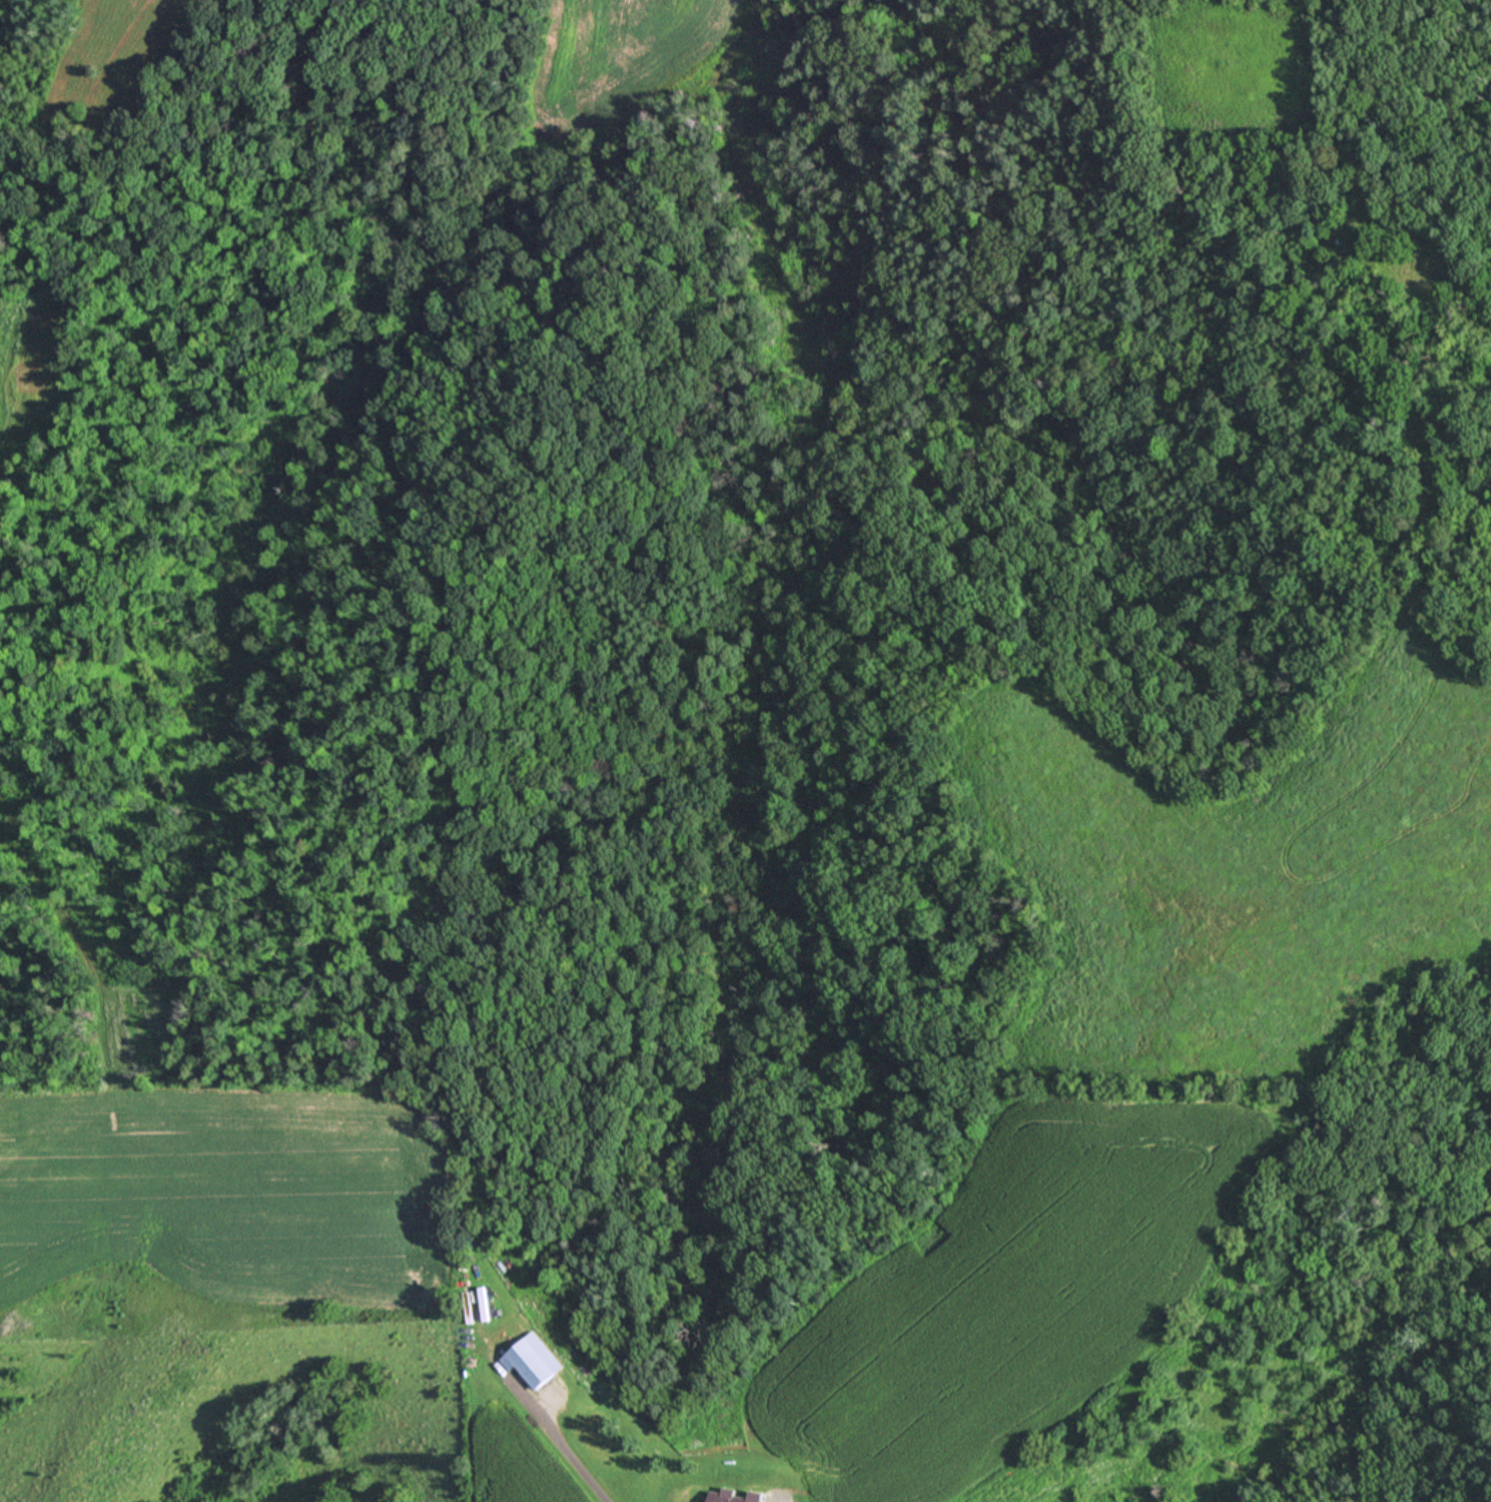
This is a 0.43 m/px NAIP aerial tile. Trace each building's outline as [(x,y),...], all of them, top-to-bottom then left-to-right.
[(509,1372),(516,1366),(535,1391),(564,1369),(535,1332),(499,1360),(509,1372)] [(766,1499),(710,1491),(709,1501),(766,1501),(766,1499)]
